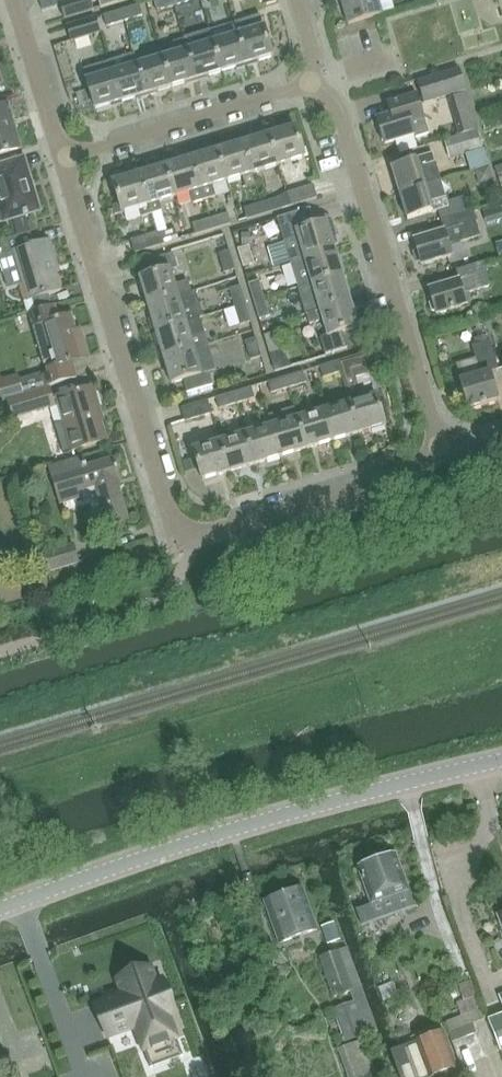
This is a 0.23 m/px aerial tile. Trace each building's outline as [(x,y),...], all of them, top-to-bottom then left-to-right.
[(60,3),(60,6),(65,20),(94,11),(94,10),(91,0),(71,0),(67,1),(60,3)] [(173,0),(156,0),(154,1),(157,11),(175,5),(173,0)] [(383,13),(379,0),(342,0),(349,24),(383,13)] [(139,6),(121,11),(125,21),(142,16),(139,6)] [(121,11),(104,16),(107,26),(125,21),(121,11)] [(233,23),(237,35),(239,35),(247,64),(272,57),(264,27),(260,15),(233,23)] [(100,32),(96,18),(67,26),(71,41),(100,32)] [(210,31),(185,39),(197,79),(222,72),(213,42),(210,31)] [(239,35),(237,35),(214,42),(213,42),(222,72),(247,64),(239,35)] [(176,53),(163,57),(172,87),(197,79),(185,39),(173,42),(176,53)] [(135,54),(110,61),(122,102),(147,94),(138,65),(135,54)] [(163,57),(138,65),(147,94),(172,87),(163,57)] [(110,61),(85,69),(91,89),(97,109),(122,102),(110,61)] [(424,103),(465,90),(459,70),(417,82),(424,103)] [(378,120),(385,144),(428,131),(420,107),(416,94),(388,103),(391,115),(378,120)] [(20,147),(7,103),(0,106),(0,153),(20,147)] [(470,111),(433,118),(437,138),(474,131),(470,111)] [(295,127),(269,134),(278,164),(304,156),(304,155),(295,127)] [(449,156),(483,147),(479,131),(474,133),(454,138),(445,141),(449,156)] [(269,134),(244,142),(252,172),(278,164),(269,134)] [(244,142),(218,150),(227,180),(243,175),(247,187),(255,184),(252,172),(244,142)] [(218,150),(192,158),(205,200),(215,197),(215,194),(212,184),(227,180),(218,150)] [(431,155),(392,167),(400,193),(439,182),(434,165),(431,155)] [(192,158),(166,166),(175,195),(189,191),(193,203),(205,200),(192,158)] [(1,205),(0,205),(0,222),(6,220),(41,210),(28,167),(14,171),(10,160),(0,163),(0,202),(1,205)] [(166,166),(141,174),(153,213),(161,211),(158,201),(175,195),(166,166)] [(141,174),(115,181),(124,211),(139,207),(142,217),(153,213),(141,174)] [(439,182),(400,193),(407,220),(442,209),(445,220),(469,213),(469,211),(464,197),(446,202),(439,182)] [(287,193),(291,205),(317,197),(313,184),(289,191),(287,193)] [(262,202),(265,213),(291,205),(287,193),(279,197),(262,202)] [(247,219),(265,213),(262,202),(244,207),(247,219)] [(308,208),(277,219),(280,230),(290,261),(333,248),(330,237),(335,235),(330,219),(324,216),(311,220),(308,208)] [(445,220),(449,230),(414,241),(417,252),(414,254),(417,264),(421,263),(422,266),(453,257),(449,246),(480,236),(472,210),(469,211),(469,213),(445,220)] [(210,218),(214,229),(231,223),(228,213),(210,218)] [(196,235),(214,229),(210,218),(193,224),(196,235)] [(159,234),(162,245),(180,239),(177,229),(159,234)] [(0,242),(4,255),(14,251),(19,267),(3,272),(8,290),(24,285),(29,300),(60,290),(52,263),(56,261),(49,240),(34,245),(30,232),(0,242)] [(135,253),(162,245),(159,234),(157,235),(157,232),(131,240),(135,253)] [(238,249),(243,267),(255,263),(250,246),(238,249)] [(342,274),(333,248),(290,261),(298,288),(342,274)] [(219,255),(224,273),(235,269),(230,251),(219,255)] [(150,275),(140,278),(148,304),(192,291),(189,281),(175,285),(171,271),(175,270),(171,255),(147,263),(150,275)] [(433,302),(429,304),(431,313),(436,312),(437,316),(468,306),(464,295),(478,291),(492,287),(485,262),(456,270),(460,282),(429,291),(433,302)] [(342,274),(298,288),(305,314),(350,300),(342,274)] [(248,283),(253,301),(264,298),(259,280),(248,283)] [(229,289),(235,307),(245,304),(240,286),(229,289)] [(192,291),(148,304),(156,331),(200,317),(203,316),(195,290),(192,291)] [(264,298),(253,301),(259,319),(270,316),(264,298)] [(329,335),(320,338),(325,355),(348,347),(343,331),(358,326),(350,300),(305,314),(308,324),(324,319),(329,335)] [(245,304),(235,307),(240,325),(251,322),(245,304)] [(51,306),(28,313),(32,327),(42,324),(55,366),(45,369),(38,371),(43,386),(76,376),(71,361),(90,355),(84,338),(79,339),(71,313),(55,318),(51,306)] [(156,331),(164,357),(208,343),(200,317),(156,331)] [(264,336),(270,354),(281,351),(275,332),(264,336)] [(244,342),(249,359),(261,356),(255,338),(244,342)] [(476,360),(456,366),(469,408),(498,399),(495,387),(490,372),(499,370),(490,341),(471,346),(476,360)] [(194,348),(164,357),(172,383),(178,381),(184,379),(187,392),(213,385),(210,373),(216,370),(208,343),(194,348)] [(385,424),(375,393),(360,398),(354,380),(370,375),(364,354),(338,362),(341,372),(341,373),(341,375),(349,401),(359,432),(385,424)] [(341,373),(341,372),(338,362),(320,367),(323,378),(341,373)] [(303,373),(286,378),(289,387),(306,382),(303,373)] [(289,387),(286,378),(268,383),(271,393),(289,387)] [(8,399),(13,416),(38,408),(37,405),(53,400),(49,386),(8,399)] [(64,426),(71,450),(106,439),(97,410),(101,409),(94,386),(57,397),(66,425),(64,426)] [(251,388),(234,393),(237,403),(254,398),(251,388)] [(237,403),(234,393),(216,398),(219,408),(237,403)] [(181,408),(184,421),(211,413),(207,401),(181,408)] [(349,401),(324,409),(333,440),(359,432),(349,401)] [(295,408),(269,416),(272,425),(281,455),(307,448),(298,417),(295,408)] [(324,409),(298,417),(307,448),(333,440),(324,409)] [(272,425),(246,432),(255,463),(281,455),(272,425)] [(246,432),(220,440),(229,471),(255,463),(246,432)] [(229,471),(220,440),(194,448),(203,479),(229,471)] [(84,456),(48,467),(60,503),(79,497),(77,491),(96,485),(103,510),(99,511),(104,527),(129,519),(117,478),(121,477),(115,457),(87,466),(84,456)] [(48,571),(79,561),(73,542),(42,552),(48,571)] [(358,868),(371,904),(357,908),(363,925),(414,907),(396,854),(358,868)] [(265,902),(279,943),(317,929),(302,888),(265,902)] [(322,926),(327,942),(338,939),(333,923),(322,926)] [(347,946),(320,956),(334,996),(351,989),(356,1002),(335,1010),(346,1042),(371,1033),(355,989),(361,987),(347,946)] [(176,1038),(168,1015),(174,1013),(162,980),(155,983),(150,968),(118,981),(123,995),(96,1005),(108,1037),(135,1028),(143,1051),(176,1038)] [(194,1073),(204,1070),(193,1030),(178,1034),(185,1060),(165,1065),(169,1076),(196,1076),(194,1073)] [(493,1033),(501,1056),(501,1055),(501,1030),(493,1033)] [(396,1052),(405,1076),(430,1076),(457,1067),(445,1034),(396,1052)] [(350,1076),(379,1076),(366,1040),(340,1049),(350,1076)]
